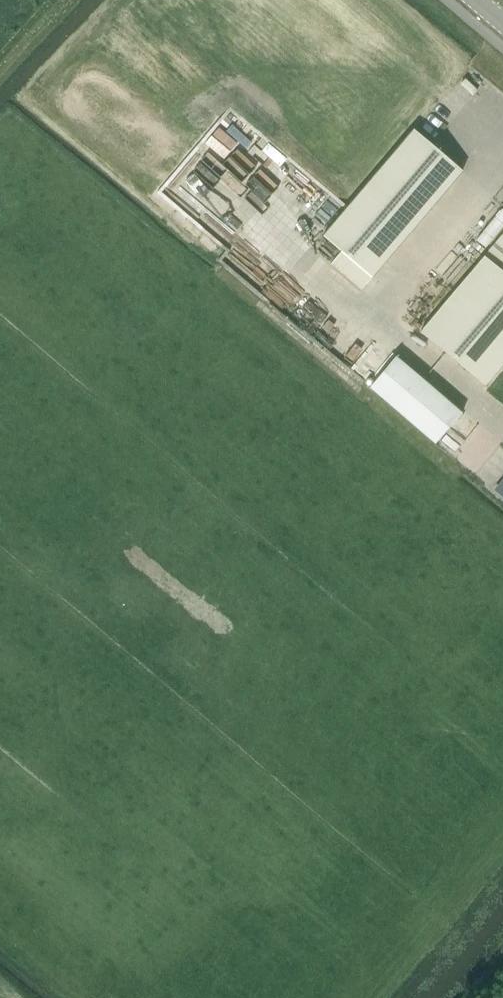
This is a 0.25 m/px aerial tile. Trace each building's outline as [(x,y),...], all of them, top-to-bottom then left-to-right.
[(322,235),(323,236),(341,251),(330,263),(361,289),(462,170),(413,129),(322,235)] [(502,363),(502,233),(420,331),(484,386),(502,363)] [(434,444),(461,413),(395,356),(368,387),(434,444)]
